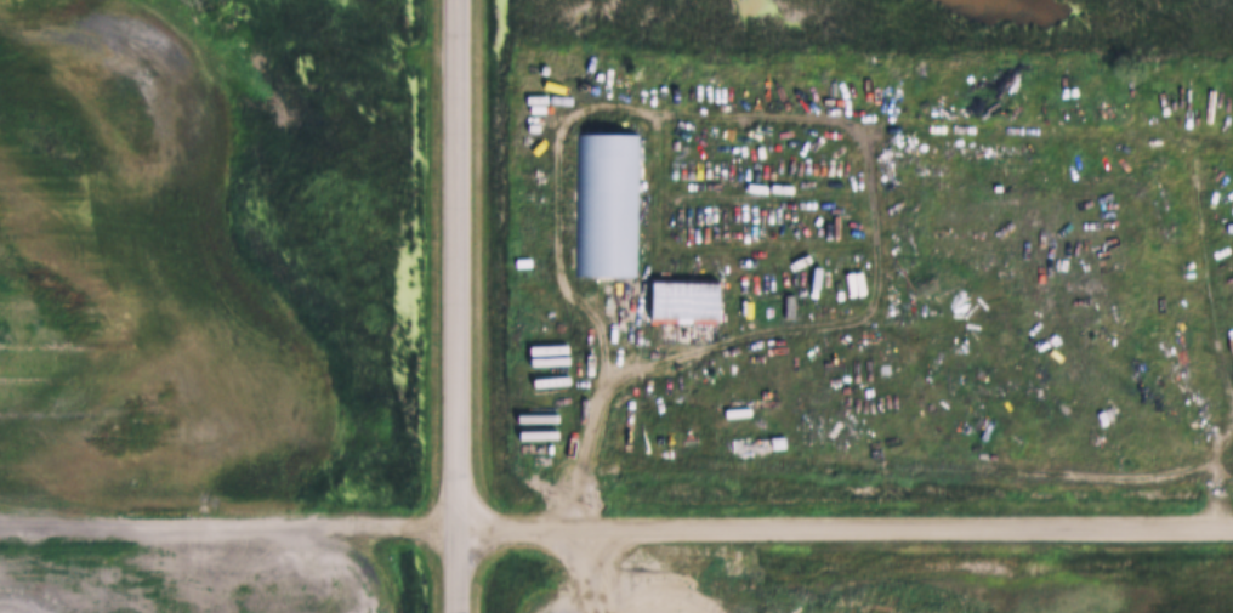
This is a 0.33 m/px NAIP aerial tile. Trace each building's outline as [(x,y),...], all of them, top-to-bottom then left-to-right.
[(578,135),(636,136),(635,276),(576,274),(578,135)] [(835,274),(838,300),(862,297),(859,271),(835,274)] [(648,285),(715,286),(714,323),(647,320),(648,285)] [(782,450),(782,438),(723,441),(724,453),(782,450)]
